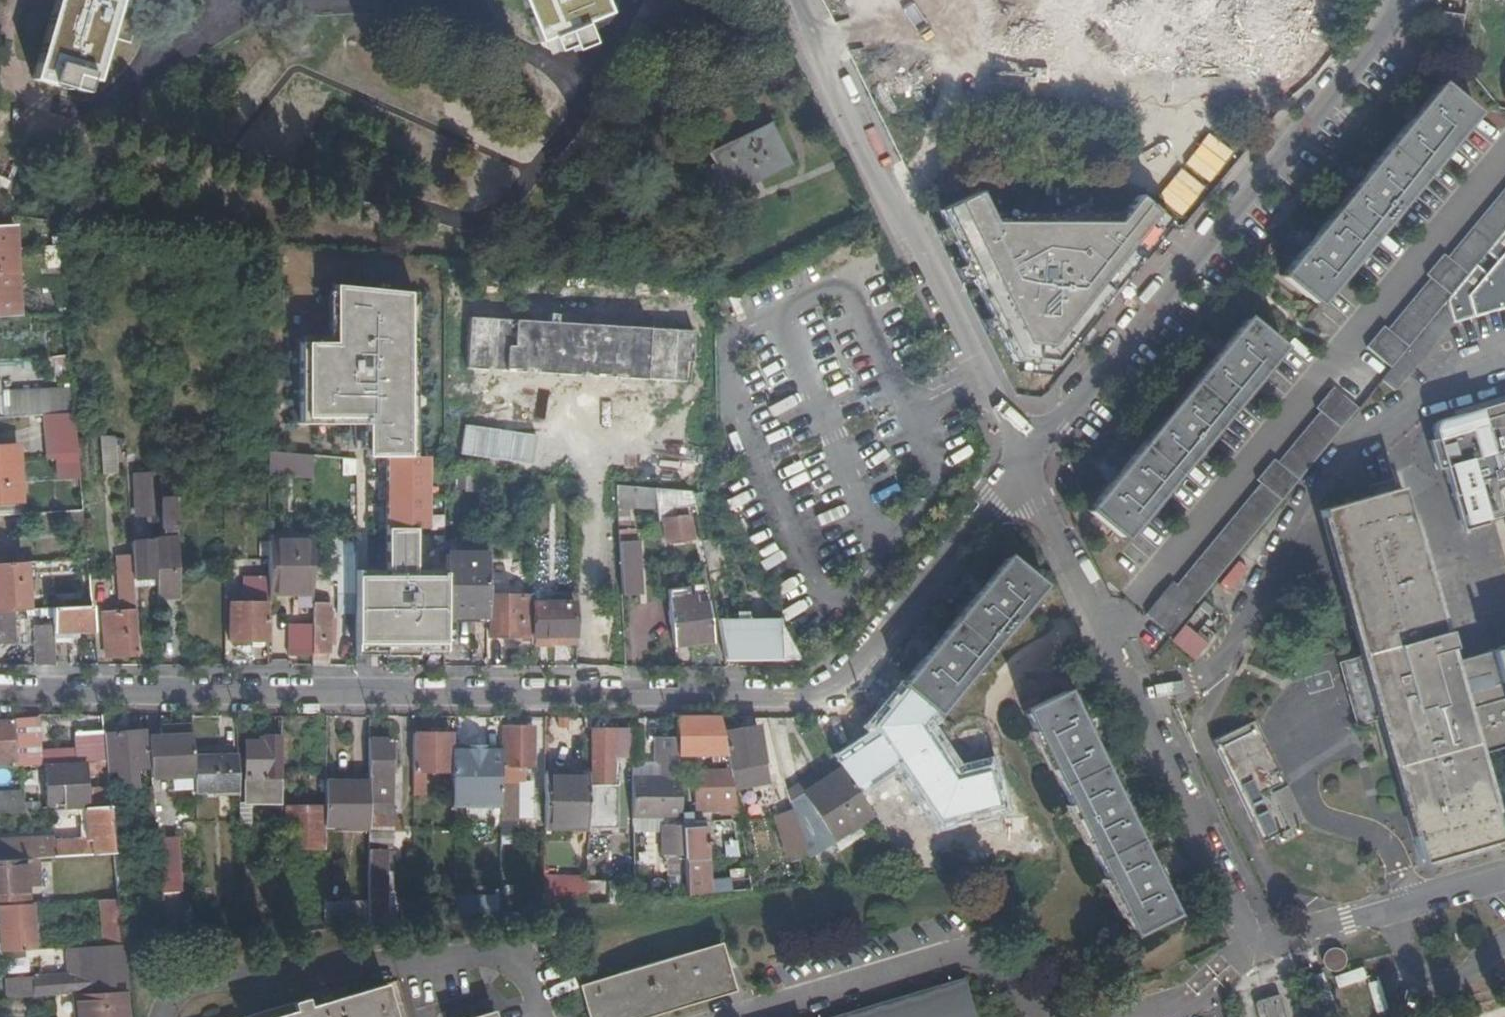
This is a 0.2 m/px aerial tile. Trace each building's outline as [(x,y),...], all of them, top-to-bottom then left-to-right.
[(34,77),(69,87),(69,85),(86,90),(89,77),(97,79),(120,0),(56,0),(34,77)] [(542,42),(612,12),(607,0),(524,0),(542,42)] [(1300,45),(1310,0),(1100,0),(1300,45)] [(1462,43),(1465,17),(1445,15),(1442,41),(1462,43)] [(271,136),(300,151),(328,93),(300,79),(271,136)] [(1300,249),(1276,278),(1314,309),(1476,114),(1439,82),(1417,107),(1411,104),(1400,117),(1405,123),(1365,172),(1358,167),(1346,180),(1352,185),(1310,234),(1305,230),(1293,244),(1300,249)] [(759,171),(764,179),(793,164),(772,121),(710,152),(727,187),(747,177),(759,171)] [(13,179),(19,166),(0,157),(0,174),(13,179)] [(751,185),(764,179),(759,171),(747,177),(751,185)] [(13,179),(0,174),(0,195),(5,197),(13,179)] [(1504,230),(1504,187),(1448,256),(1444,253),(1428,273),(1431,276),(1389,328),(1385,325),(1368,346),(1393,366),(1504,230)] [(1056,365),(1173,224),(1141,196),(1125,213),(989,211),(978,189),(939,208),(1013,362),(1056,365)] [(16,269),(14,224),(0,225),(0,270),(16,269)] [(1425,329),(1426,330),(1384,381),(1396,391),(1455,321),(1504,307),(1504,232),(1489,252),(1497,260),(1487,272),(1478,264),(1425,329)] [(16,269),(0,270),(0,316),(19,315),(16,269)] [(445,614),(446,571),(442,571),(441,574),(416,574),(416,527),(429,526),(428,455),(416,455),(415,292),(335,284),(334,342),(300,342),(300,423),(366,422),(366,455),(386,455),(386,528),(386,569),(386,575),(356,575),(356,577),(356,594),(355,649),(384,650),(384,655),(416,655),(416,650),(445,650),(445,614)] [(695,330),(471,317),(469,367),(489,368),(489,372),(490,373),(500,374),(501,372),(502,369),(525,370),(525,374),(526,375),(537,376),(537,371),(578,374),(578,379),(589,380),(590,378),(591,375),(596,375),(596,373),(608,374),(608,376),(614,376),(614,380),(615,381),(624,382),(626,381),(626,377),(667,380),(666,382),(669,385),(677,385),(679,384),(680,381),(685,381),(687,361),(693,361),(695,330)] [(1114,483),(1090,511),(1126,539),(1284,347),(1248,319),(1227,344),(1222,341),(1214,351),(1218,355),(1174,409),(1169,405),(1161,415),(1166,419),(1122,472),(1117,468),(1109,479),(1114,483)] [(73,387),(1,391),(0,376),(0,416),(43,414),(54,413),(75,412),(73,387)] [(1359,407),(1334,386),(1317,407),(1321,411),(1279,461),(1275,457),(1257,478),(1262,482),(1176,584),(1172,581),(1145,614),(1169,634),(1359,407)] [(1451,479),(1459,477),(1471,519),(1488,514),(1478,481),(1503,474),(1504,483),(1504,406),(1469,417),(1467,411),(1441,419),(1439,420),(1437,423),(1436,426),(1436,429),(1451,479)] [(77,432),(75,412),(54,413),(58,457),(59,475),(81,474),(77,432)] [(54,413),(43,414),(48,458),(58,457),(54,413)] [(114,436),(102,434),(104,471),(116,471),(114,436)] [(162,440),(152,439),(152,452),(163,452),(162,440)] [(20,503),(18,447),(0,448),(0,504),(20,503)] [(313,454),(269,454),(269,475),(313,475),(313,454)] [(487,492),(487,472),(467,470),(466,490),(487,492)] [(177,487),(177,472),(170,471),(170,477),(162,477),(162,487),(177,487)] [(463,472),(448,472),(448,488),(462,488),(463,472)] [(154,514),(151,473),(135,474),(137,515),(154,514)] [(1463,521),(1471,519),(1459,477),(1451,479),(1463,521)] [(657,507),(655,488),(616,484),(617,499),(636,500),(636,507),(657,507)] [(1402,486),(1323,508),(1365,652),(1384,717),(1425,859),(1504,837),(1486,774),(1467,708),(1462,693),(1402,486)] [(697,508),(693,492),(655,488),(657,507),(658,515),(669,514),(669,501),(691,503),(692,509),(697,508)] [(546,493),(535,492),(534,503),(545,504),(546,493)] [(164,527),(179,527),(178,496),(163,496),(164,527)] [(21,513),(20,503),(0,504),(0,515),(21,513)] [(692,536),(690,515),(664,519),(667,539),(692,536)] [(702,537),(710,579),(728,576),(720,534),(702,537)] [(157,576),(158,597),(181,596),(179,536),(155,538),(155,540),(157,576)] [(133,541),(134,554),(135,577),(157,576),(155,540),(133,541)] [(269,540),(269,577),(269,590),(313,590),(313,540),(269,540)] [(619,541),(622,594),(640,593),(638,540),(625,541),(619,541)] [(234,551),(225,551),(225,567),(235,567),(234,551)] [(445,614),(487,615),(487,553),(446,553),(446,571),(445,614)] [(118,653),(140,651),(135,577),(134,554),(118,555),(121,611),(103,613),(105,656),(118,655),(118,653)] [(925,657),(902,684),(937,713),(1043,586),(1008,557),(985,585),(981,581),(972,592),(977,596),(934,647),(929,643),(921,653),(925,657)] [(27,562),(0,563),(0,611),(10,611),(30,610),(27,562)] [(230,639),(269,639),(269,590),(269,577),(245,577),(245,603),(230,602),(230,639)] [(69,600),(63,580),(48,584),(54,605),(69,600)] [(521,643),(531,643),(532,596),(491,596),(490,635),(520,635),(521,643)] [(534,635),(574,635),(574,603),(558,602),(558,597),(550,596),(550,602),(534,602),(534,635)] [(668,600),(673,644),(713,638),(709,603),(691,605),(690,597),(668,600)] [(1210,613),(1215,606),(1207,599),(1201,606),(1210,613)] [(313,602),(312,652),(329,652),(330,602),(313,602)] [(593,605),(593,635),(609,635),(608,605),(593,605)] [(95,629),(93,606),(53,608),(54,625),(55,637),(72,636),(72,630),(95,629)] [(0,611),(0,641),(12,640),(10,611),(0,611)] [(717,618),(725,658),(800,659),(779,619),(717,618)] [(1210,642),(1187,623),(1174,638),(1197,657),(1210,642)] [(55,637),(54,625),(34,625),(35,664),(56,664),(55,637)] [(504,656),(503,639),(485,639),(485,656),(504,656)] [(1384,717),(1365,652),(1342,659),(1353,698),(1361,723),(1384,717)] [(620,654),(610,654),(610,664),(619,664),(620,654)] [(1467,708),(1504,697),(1504,680),(1488,685),(1462,693),(1467,708)] [(1133,933),(1174,913),(1159,881),(1164,878),(1158,865),(1152,867),(1122,806),(1128,803),(1122,792),(1117,795),(1089,738),(1094,735),(1087,721),(1082,724),(1066,691),(1025,711),(1133,933)] [(1467,708),(1486,774),(1504,768),(1504,697),(1467,708)] [(718,717),(675,717),(676,737),(677,754),(710,754),(710,760),(716,760),(717,754),(726,754),(722,733),(719,721),(718,717)] [(16,763),(16,766),(31,765),(31,755),(39,754),(38,738),(30,736),(29,720),(14,721),(16,763)] [(16,763),(14,721),(0,722),(0,764),(16,763)] [(1251,723),(1213,741),(1261,841),(1300,823),(1282,785),(1281,785),(1251,723)] [(154,737),(155,777),(195,777),(193,755),(192,725),(154,726),(154,737)] [(722,733),(726,754),(727,765),(732,789),(766,783),(756,725),(722,733)] [(501,771),(500,771),(500,803),(500,808),(499,834),(514,834),(515,781),(522,781),(522,766),(532,766),(532,726),(503,727),(503,766),(501,766),(501,771)] [(107,763),(108,773),(116,771),(117,787),(134,786),(133,769),(147,768),(144,730),(111,728),(112,732),(104,733),(107,762),(107,763)] [(627,728),(592,728),(591,781),(611,781),(612,752),(626,752),(627,728)] [(107,762),(104,733),(77,733),(80,762),(107,762)] [(452,733),(413,734),(413,793),(423,793),(423,771),(450,771),(451,762),(452,762),(452,733)] [(281,803),(281,736),(264,736),(264,741),(245,741),(246,803),(281,803)] [(368,736),(368,781),(368,799),(389,799),(389,785),(374,784),(374,779),(390,778),(390,736),(368,736)] [(660,776),(631,775),(630,816),(659,816),(660,832),(662,855),(682,855),(681,831),(677,754),(676,737),(656,737),(655,764),(659,764),(660,776)] [(483,746),(457,745),(457,762),(456,807),(473,807),(472,803),(500,803),(500,771),(500,749),(489,749),(489,756),(483,756),(483,746)] [(877,748),(842,772),(864,806),(900,782),(877,748)] [(31,755),(31,765),(53,763),(52,753),(39,754),(31,755)] [(238,756),(193,755),(195,777),(195,790),(238,790),(238,756)] [(108,773),(107,763),(47,766),(49,805),(51,805),(90,803),(90,808),(111,807),(110,789),(89,789),(88,776),(108,773)] [(732,789),(727,765),(692,765),(694,809),(715,808),(715,800),(723,800),(724,811),(736,811),(732,789)] [(806,854),(869,814),(864,806),(842,772),(839,768),(786,792),(791,808),(805,850),(806,854)] [(588,774),(543,774),(543,828),(587,829),(588,774)] [(368,781),(325,781),(325,806),(325,826),(368,827),(368,823),(368,799),(368,781)] [(144,830),(155,829),(153,799),(152,788),(141,788),(144,821),(144,830)] [(25,811),(24,792),(0,793),(0,813),(25,811)] [(602,792),(589,792),(589,818),(601,818),(602,792)] [(155,829),(163,941),(182,939),(178,890),(179,890),(175,827),(164,828),(161,798),(153,799),(155,829)] [(389,799),(368,799),(368,823),(394,823),(389,799)] [(1015,853),(1016,851),(1023,844),(977,802),(969,810),(1015,853)] [(325,826),(325,806),(286,806),(286,848),(325,848),(325,826)] [(111,807),(90,808),(87,808),(89,839),(54,841),(55,856),(115,852),(114,833),(113,823),(111,807)] [(805,850),(791,808),(773,815),(786,856),(805,850)] [(659,816),(630,816),(630,831),(660,832),(659,816)] [(113,823),(114,833),(144,830),(144,821),(113,823)] [(681,831),(682,855),(685,894),(730,890),(729,879),(712,881),(707,883),(705,830),(681,831)] [(368,903),(368,921),(392,918),(392,909),(386,909),(385,847),(389,847),(390,833),(368,832),(368,903)] [(25,858),(23,839),(0,840),(0,860),(25,858)] [(1023,844),(1016,851),(1021,856),(1027,848),(1023,844)] [(805,850),(786,856),(787,860),(806,854),(805,850)] [(25,858),(0,860),(0,899),(27,897),(26,888),(25,858)] [(38,858),(25,858),(26,888),(40,887),(38,858)] [(587,902),(587,877),(556,877),(556,905),(587,902)] [(749,877),(729,879),(730,890),(751,889),(749,877)] [(120,920),(118,898),(106,899),(108,921),(120,920)] [(33,903),(0,905),(0,952),(1,952),(36,950),(33,903)] [(324,906),(324,926),(368,923),(368,922),(368,921),(368,903),(324,906)] [(190,925),(191,938),(202,937),(201,924),(200,907),(193,907),(193,925),(190,925)] [(124,945),(122,920),(120,920),(108,921),(109,945),(124,945)] [(201,924),(202,937),(221,935),(221,923),(201,924)] [(577,986),(587,1016),(647,1016),(734,991),(721,943),(577,986)] [(9,997),(31,996),(78,993),(128,990),(124,945),(109,945),(92,946),(93,972),(57,974),(57,976),(40,977),(30,978),(17,978),(18,984),(9,985),(9,997)] [(1340,952),(1339,952),(1337,953),(1336,954),(1334,956),(1333,959),(1334,962),(1335,964),(1337,966),(1339,967),(1342,967),(1343,967),(1345,966),(1347,964),(1348,963),(1348,961),(1348,958),(1348,956),(1346,954),(1345,953),(1342,952),(1340,952)] [(964,979),(836,1016),(975,1016),(964,979)] [(384,985),(345,996),(343,988),(246,1016),(394,1016),(384,985)] [(1320,1006),(1324,1016),(1388,1016),(1380,988),(1320,1006)] [(128,990),(78,993),(80,1016),(130,1016),(128,990)]
